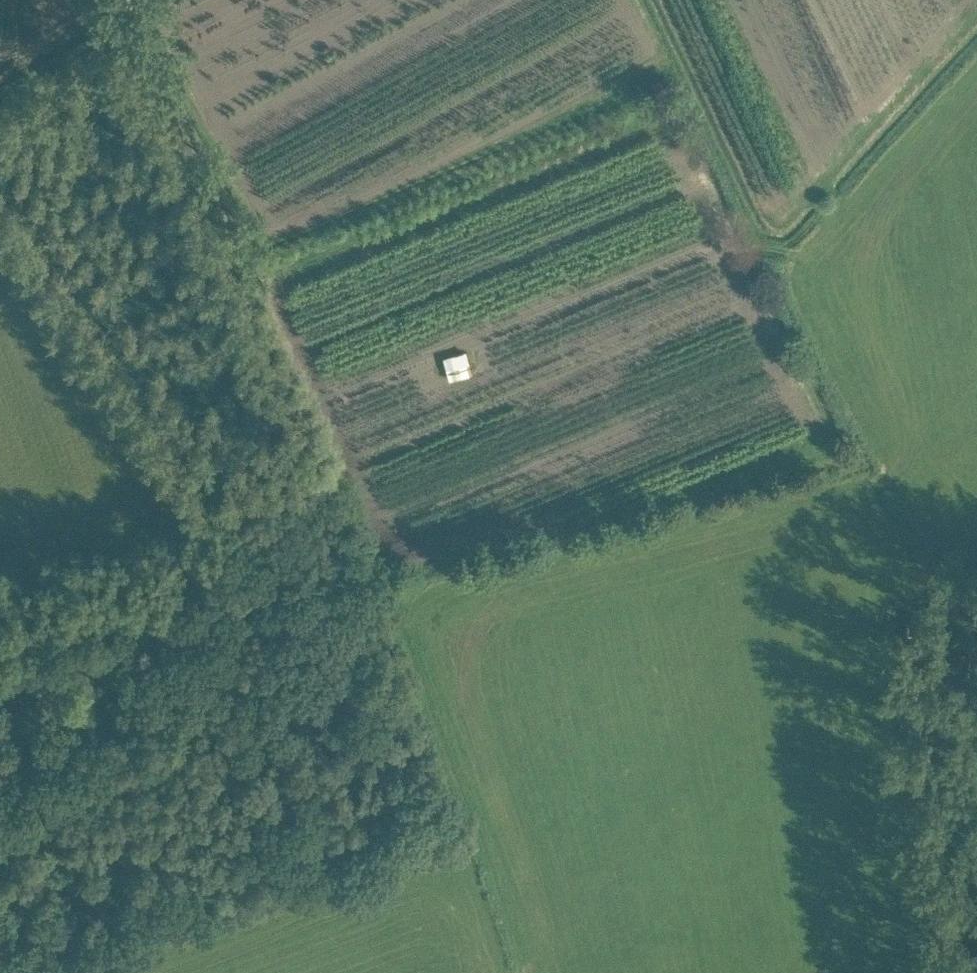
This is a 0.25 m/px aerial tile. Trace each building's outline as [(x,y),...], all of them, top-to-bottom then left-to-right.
[(466,367),(462,358),(442,368),(446,376),(466,367)] [(848,448),(833,455),(837,464),(852,457),(848,448)]
